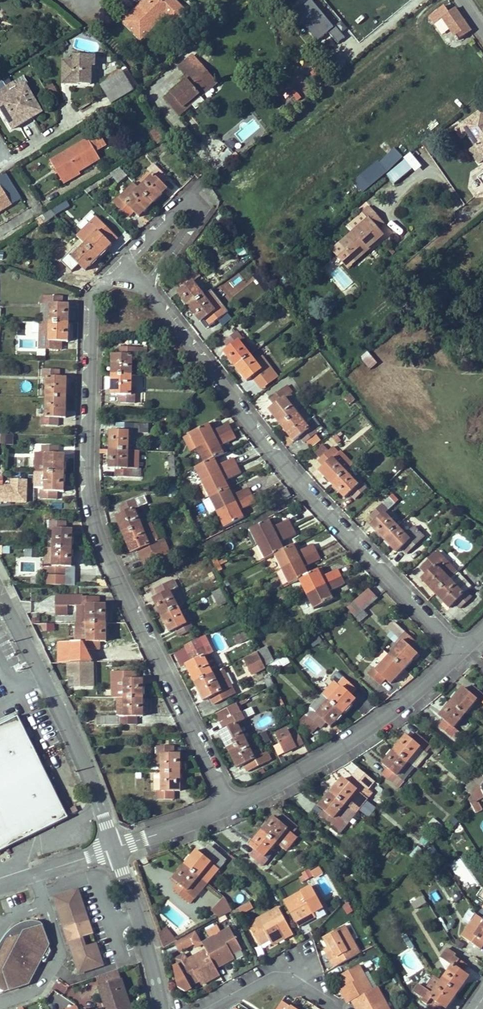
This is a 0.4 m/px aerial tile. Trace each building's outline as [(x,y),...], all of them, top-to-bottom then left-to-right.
[(164,18),(171,20),(183,7),(175,0),(146,0),(146,1),(148,3),(142,10),(139,7),(124,23),(142,40),(164,18)] [(449,13),(445,6),(429,17),(434,24),(443,18),(449,13)] [(177,25),(189,13),(183,7),(171,20),(177,25)] [(471,32),(455,9),(449,13),(443,18),(459,41),(471,32)] [(95,64),(97,64),(98,54),(76,53),(76,60),(64,59),(63,83),(79,84),(80,82),(94,82),(95,64)] [(166,99),(177,112),(183,107),(186,111),(202,97),(200,95),(209,86),(203,79),(204,77),(204,76),(204,75),(198,69),(201,65),(193,57),(180,68),(187,76),(190,79),(185,83),(166,99)] [(103,85),(130,69),(127,64),(98,81),(103,85)] [(200,95),(202,97),(217,83),(201,65),(198,69),(204,75),(204,76),(204,77),(203,79),(209,86),(200,95)] [(114,102),(141,86),(130,69),(103,85),(114,102)] [(12,128),(42,110),(26,82),(22,80),(0,92),(0,108),(12,128)] [(183,107),(177,112),(180,116),(186,111),(183,107)] [(456,130),(462,138),(468,134),(476,146),(470,151),(478,163),(482,160),(482,113),(482,111),(456,130)] [(169,135),(162,124),(154,129),(161,140),(169,135)] [(106,146),(100,136),(92,141),(98,150),(106,146)] [(94,162),(90,155),(96,152),(90,142),(88,139),(52,162),(63,181),(78,172),(94,162)] [(403,157),(394,147),(379,162),(376,161),(362,174),(371,186),(403,157)] [(100,158),(96,152),(90,155),(94,162),(100,158)] [(412,167),(415,171),(422,166),(410,152),(403,158),(412,167)] [(412,167),(403,158),(384,175),(392,185),(412,167)] [(165,187),(162,183),(167,177),(154,164),(148,170),(152,175),(139,188),(153,203),(162,194),(161,192),(165,187)] [(118,183),(126,176),(119,169),(112,173),(110,174),(118,183)] [(64,184),(80,174),(78,172),(63,181),(64,184)] [(153,203),(139,188),(134,183),(123,194),(128,199),(125,202),(120,197),(120,196),(113,203),(128,217),(134,211),(138,215),(143,210),(144,212),(153,203)] [(14,205),(2,184),(0,185),(0,213),(14,205)] [(350,231),(329,248),(347,269),(371,248),(369,246),(384,233),(379,228),(385,223),(370,205),(346,226),(350,231)] [(65,211),(61,207),(57,211),(61,215),(65,211)] [(41,226),(56,215),(52,211),(39,219),(37,220),(41,226)] [(103,246),(108,241),(106,240),(111,235),(101,223),(96,228),(99,232),(94,237),(91,233),(86,228),(77,236),(86,245),(98,258),(107,249),(103,246)] [(94,237),(99,232),(96,228),(91,233),(94,237)] [(98,258),(86,245),(73,258),(63,248),(57,254),(75,272),(80,266),(82,267),(86,263),(89,267),(98,258)] [(204,296),(193,282),(200,276),(195,270),(180,283),(184,289),(182,289),(186,294),(182,297),(190,307),(204,296)] [(274,289),(260,271),(253,276),(267,294),(274,289)] [(186,294),(182,289),(178,293),(182,297),(186,294)] [(221,305),(212,294),(206,299),(215,310),(221,305)] [(68,323),(69,311),(64,311),(64,305),(62,305),(62,297),(47,296),(47,305),(51,305),(50,323),(68,323)] [(215,310),(206,299),(204,296),(190,307),(200,321),(206,317),(211,324),(226,312),(221,305),(215,310)] [(68,336),(68,323),(50,323),(50,333),(50,341),(42,341),(42,349),(61,349),(61,341),(63,341),(63,336),(68,336)] [(228,346),(241,337),(243,335),(239,329),(224,341),(228,346)] [(237,366),(253,353),(241,337),(228,346),(224,350),(237,366)] [(132,376),(133,356),(146,356),(147,348),(121,347),(121,355),(115,355),(115,362),(113,362),(112,375),(132,376)] [(377,362),(367,351),(361,356),(362,359),(370,369),(377,362)] [(258,359),(253,353),(237,366),(248,380),(252,377),(263,390),(279,376),(263,355),(258,359)] [(66,398),(66,385),(64,385),(64,378),(59,377),(59,370),(44,370),(43,378),(47,378),(46,397),(66,398)] [(132,394),(132,376),(112,375),(112,388),(114,388),(114,395),(119,395),(119,403),(135,403),(136,395),(132,394)] [(285,398),(289,395),(292,393),(288,387),(271,400),(275,406),(272,409),(276,415),(274,416),(282,426),(297,414),(289,403),(285,398)] [(62,417),(63,410),(65,410),(66,398),(46,397),(46,417),(42,417),(42,424),(57,425),(57,417),(62,417)] [(306,442),(322,429),(313,418),(305,424),(297,414),(282,426),(290,435),(292,434),(296,440),(300,437),(305,443),(306,442)] [(128,451),(129,432),(147,433),(148,425),(118,424),(118,432),(115,432),(115,438),(110,438),(110,451),(128,451)] [(197,449),(232,432),(228,425),(215,431),(212,432),(209,426),(190,435),(197,449)] [(322,442),(328,437),(322,429),(306,442),(312,449),(322,442)] [(0,432),(0,443),(15,444),(15,433),(0,432)] [(223,455),(219,447),(223,446),(235,439),(232,432),(197,449),(204,463),(214,459),(217,457),(223,455)] [(197,449),(190,435),(183,438),(190,452),(197,449)] [(324,456),(328,453),(319,444),(312,451),(321,459),(324,456)] [(64,473),(64,460),(59,460),(59,455),(58,455),(57,446),(42,445),(42,453),(42,454),(46,454),(46,460),(46,472),(64,473)] [(339,453),(333,447),(330,450),(336,456),(339,453)] [(345,472),(336,462),(333,459),(336,456),(330,450),(328,453),(324,456),(321,459),(319,461),(324,467),(320,471),(332,484),(345,472)] [(128,469),(128,451),(110,451),(109,469),(116,469),(116,477),(140,477),(141,469),(134,469),(128,469)] [(42,453),(37,453),(37,472),(46,472),(46,460),(46,454),(42,454),(42,453)] [(353,464),(344,454),(336,462),(345,472),(353,464)] [(202,483),(237,466),(233,459),(221,465),(218,467),(214,459),(204,463),(195,468),(202,483)] [(228,488),(225,482),(229,480),(241,474),(237,466),(202,483),(209,498),(228,488)] [(45,490),(46,472),(37,472),(35,472),(34,487),(41,487),(41,490),(45,490)] [(63,485),(64,473),(46,472),(45,490),(41,490),(40,497),(56,498),(56,491),(58,491),(58,485),(63,485)] [(358,485),(345,472),(332,484),(345,497),(349,493),(355,499),(366,488),(361,482),(358,485)] [(29,479),(11,478),(11,484),(6,483),(5,485),(0,485),(0,502),(28,503),(29,479)] [(217,513),(251,495),(248,488),(236,494),(232,496),(228,488),(209,498),(217,513)] [(243,518),(239,511),(243,509),(255,503),(251,495),(217,513),(224,528),(243,518)] [(142,527),(134,509),(147,503),(143,496),(120,506),(123,514),(118,515),(121,522),(119,523),(123,535),(142,527)] [(397,527),(385,513),(389,509),(395,504),(390,499),(371,516),(376,521),(372,526),(384,539),(397,527)] [(401,523),(389,509),(385,513),(397,527),(401,523)] [(257,544),(292,527),(289,520),(276,526),(273,528),(269,520),(250,529),(257,544)] [(65,529),(65,521),(49,521),(49,529),(53,529),(53,547),(71,548),(72,535),(66,535),(67,529),(65,529)] [(157,542),(150,524),(142,527),(123,535),(128,546),(131,545),(133,552),(138,550),(145,567),(170,555),(163,539),(157,542)] [(280,542),(284,541),(296,535),(292,527),(257,544),(265,559),(275,554),(284,550),(280,542)] [(407,553),(424,537),(415,527),(406,535),(397,527),(384,539),(396,552),(402,548),(407,553)] [(294,545),(287,548),(284,550),(275,554),(282,569),(316,552),(313,545),(300,550),(297,552),(294,545)] [(64,574),(64,566),(71,566),(71,548),(53,547),(52,565),(45,565),(44,574),(64,574)] [(299,579),(309,575),(305,566),(308,565),(320,559),(316,552),(282,569),(290,584),(299,579)] [(439,564),(444,560),(438,554),(437,554),(436,553),(429,559),(431,561),(434,558),(439,564)] [(457,574),(444,560),(439,564),(434,558),(431,561),(422,569),(428,574),(424,578),(429,583),(427,585),(436,594),(457,574)] [(306,594),(340,576),(337,570),(325,576),(321,577),(318,570),(312,573),(309,575),(299,579),(306,594)] [(472,598),(466,592),(470,588),(457,574),(436,594),(445,603),(447,601),(452,606),(455,603),(461,608),(472,598)] [(332,599),(328,591),(332,589),(344,583),(340,576),(306,594),(313,609),(332,599)] [(184,605),(176,589),(178,588),(174,580),(156,590),(159,597),(158,598),(160,603),(156,605),(161,616),(183,605),(184,605)] [(228,601),(222,589),(212,594),(218,606),(228,601)] [(355,617),(377,598),(368,589),(347,607),(355,617)] [(105,623),(105,597),(56,597),(56,606),(68,605),(77,605),(78,623),(105,623)] [(186,624),(179,609),(184,607),(183,605),(161,616),(167,627),(171,625),(174,630),(175,629),(178,636),(193,629),(189,622),(186,624)] [(54,630),(54,623),(41,623),(41,631),(54,630)] [(105,623),(78,623),(76,623),(76,640),(69,640),(69,649),(99,649),(99,641),(100,641),(100,636),(105,635),(105,623)] [(410,657),(415,652),(412,649),(417,642),(397,625),(396,624),(395,623),(394,623),(393,623),(392,623),(391,623),(390,623),(389,624),(389,625),(389,626),(389,627),(389,628),(390,629),(391,630),(403,641),(390,655),(404,668),(412,659),(410,657)] [(245,640),(242,633),(233,637),(236,644),(245,640)] [(205,636),(184,646),(189,655),(209,645),(205,636)] [(209,675),(201,659),(210,654),(213,653),(209,645),(189,655),(193,662),(189,664),(192,671),(189,672),(195,683),(209,675)] [(273,662),(266,648),(257,652),(264,666),(273,662)] [(218,671),(210,654),(201,659),(209,675),(218,671)] [(263,667),(256,654),(243,660),(250,673),(263,667)] [(395,678),(404,668),(390,655),(376,670),(374,668),(368,673),(380,684),(385,678),(389,682),(393,676),(395,678)] [(96,686),(95,661),(68,662),(69,686),(96,686)] [(235,694),(222,669),(218,671),(209,675),(195,683),(201,695),(203,694),(206,699),(211,697),(214,704),(235,694)] [(234,669),(228,672),(233,684),(240,681),(234,669)] [(143,698),(143,681),(135,681),(136,672),(119,672),(119,680),(124,681),(124,686),(113,686),(113,698),(125,698),(143,698)] [(348,700),(351,696),(350,695),(356,689),(337,672),(331,678),(336,683),(342,688),(330,701),(343,713),(351,703),(348,700)] [(330,701),(342,688),(336,683),(324,695),(330,701)] [(477,701),(482,705),(482,703),(482,695),(473,687),(468,692),(467,691),(463,696),(459,693),(451,703),(466,715),(477,701)] [(330,726),(343,713),(330,701),(324,695),(323,695),(310,709),(310,708),(305,714),(308,717),(314,723),(320,728),(326,722),(330,726)] [(143,698),(125,698),(124,707),(117,707),(117,716),(105,715),(105,724),(135,724),(136,716),(143,716),(143,698)] [(455,728),(466,715),(451,703),(440,717),(445,721),(440,727),(456,740),(461,734),(455,728)] [(247,716),(255,713),(252,706),(245,709),(247,716)] [(69,815),(20,714),(0,724),(0,849),(69,815)] [(246,741),(237,724),(240,722),(237,715),(223,722),(226,728),(222,731),(225,738),(222,739),(227,747),(228,750),(246,741)] [(308,730),(314,723),(308,717),(301,724),(308,730)] [(303,744),(298,733),(291,737),(287,729),(275,735),(284,753),(303,744)] [(409,762),(420,749),(425,753),(431,746),(416,735),(411,741),(406,737),(395,751),(409,762)] [(252,753),(246,741),(228,750),(234,762),(236,761),(239,767),(244,764),(247,771),(261,765),(255,752),(252,753)] [(183,770),(183,757),(178,757),(178,752),(176,752),(176,744),(160,744),(161,752),(164,752),(165,770),(183,770)] [(416,768),(427,755),(426,753),(425,753),(420,749),(409,762),(415,767),(416,768)] [(398,776),(409,762),(395,751),(386,760),(390,764),(387,768),(388,769),(383,775),(399,788),(404,782),(403,781),(398,776)] [(403,781),(415,767),(409,762),(398,776),(403,781)] [(183,782),(183,770),(165,770),(164,788),(161,788),(161,796),(177,796),(177,788),(178,788),(178,783),(183,782)] [(345,806),(357,792),(362,796),(368,789),(353,778),(348,784),(346,782),(342,787),(339,784),(330,794),(345,806)] [(352,811),(363,797),(362,796),(357,792),(345,806),(352,811)] [(345,806),(330,794),(320,807),(325,811),(320,818),(332,828),(335,825),(339,819),(346,825),(355,814),(352,811),(345,806)] [(71,815),(79,811),(76,804),(68,808),(71,815)] [(276,843),(287,830),(293,834),(298,828),(284,816),(279,822),(273,817),(262,832),(276,843)] [(454,829),(460,821),(452,816),(447,824),(454,829)] [(346,825),(339,819),(335,825),(341,830),(346,825)] [(444,827),(434,819),(429,826),(438,834),(444,827)] [(131,826),(122,821),(120,825),(129,830),(131,826)] [(264,857),(276,843),(262,832),(254,842),(257,845),(254,849),(256,851),(251,857),(263,865),(267,860),(264,857)] [(199,877),(210,864),(214,866),(219,860),(207,850),(201,855),(197,860),(193,856),(185,866),(199,877)] [(197,860),(201,855),(197,852),(193,856),(197,860)] [(442,869),(439,863),(432,867),(436,873),(442,869)] [(189,903),(206,883),(199,877),(185,866),(173,879),(178,883),(172,890),(189,903)] [(95,932),(79,886),(54,895),(80,974),(107,964),(104,958),(98,941),(88,945),(84,936),(95,932)] [(322,908),(311,887),(283,902),(297,927),(311,919),(309,914),(322,908)] [(426,903),(423,898),(413,904),(415,909),(426,903)] [(219,919),(232,912),(225,899),(212,913),(219,919)] [(341,904),(345,914),(352,912),(348,901),(341,904)] [(252,909),(249,902),(232,912),(234,916),(242,912),(243,914),(252,909)] [(292,935),(278,908),(248,924),(260,945),(274,938),(277,943),(292,935)] [(476,913),(461,935),(465,938),(470,932),(475,935),(482,924),(482,918),(476,913)] [(50,953),(40,925),(35,925),(35,921),(19,926),(12,932),(13,935),(6,937),(0,946),(0,994),(21,987),(40,961),(43,964),(49,955),(50,953)] [(475,935),(470,932),(465,938),(480,948),(482,944),(482,924),(475,935)] [(359,953),(344,926),(323,938),(330,951),(326,953),(334,967),(359,953)] [(175,943),(167,929),(158,934),(164,949),(173,944),(175,943)] [(240,950),(230,929),(202,944),(206,951),(216,969),(230,961),(228,957),(240,950)] [(202,944),(195,932),(175,943),(173,944),(178,953),(192,945),(194,949),(202,944)] [(462,980),(466,975),(463,972),(467,965),(454,956),(455,954),(448,949),(443,956),(451,961),(450,962),(453,965),(441,981),(457,993),(465,982),(462,980)] [(216,969),(206,951),(178,966),(189,987),(203,980),(204,983),(219,975),(216,969)] [(372,990),(359,966),(339,977),(345,988),(340,990),(343,997),(347,1003),(352,1001),(372,990)] [(125,977),(100,985),(107,1008),(135,1008),(125,977)] [(457,993),(441,981),(432,993),(419,984),(414,992),(424,999),(422,1001),(433,1008),(436,1008),(439,1004),(444,1006),(447,1001),(450,1003),(457,993)] [(377,987),(372,990),(352,1001),(357,1008),(389,1008),(377,987)]
